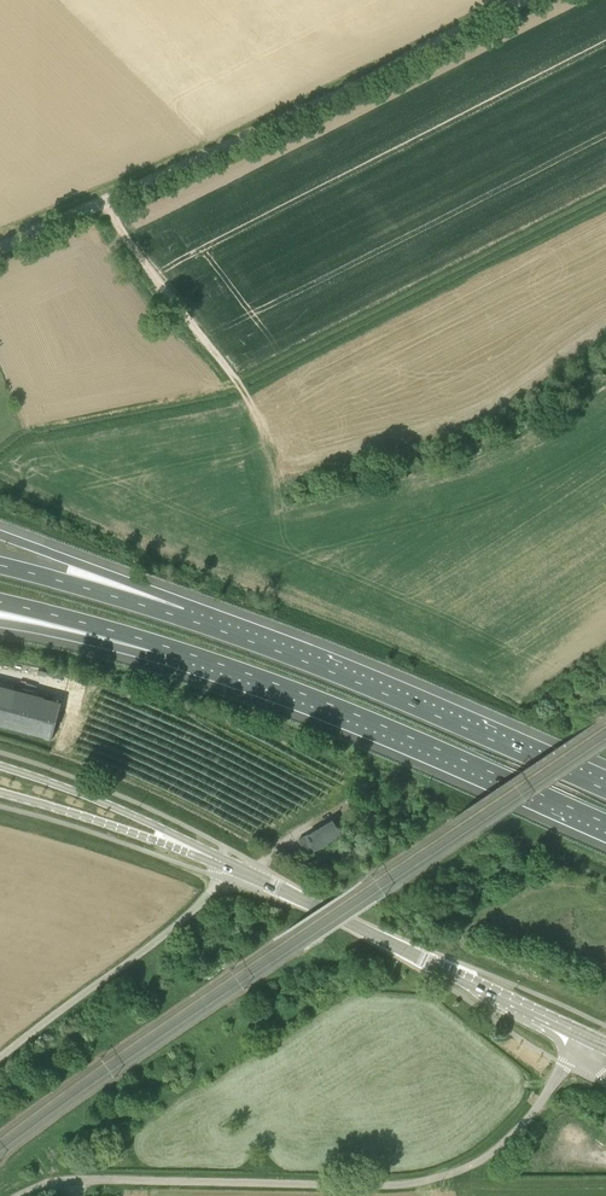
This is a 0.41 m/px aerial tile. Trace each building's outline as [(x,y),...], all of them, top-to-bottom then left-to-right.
[(15,689),(0,686),(0,725),(5,727),(52,739),(62,702),(15,689)] [(341,834),(333,820),(313,832),(312,831),(298,840),(307,854),(341,834)]
